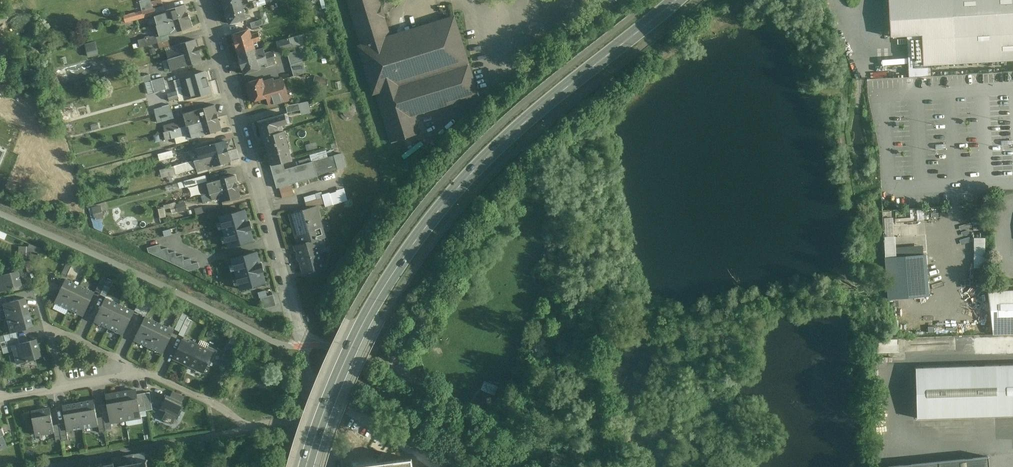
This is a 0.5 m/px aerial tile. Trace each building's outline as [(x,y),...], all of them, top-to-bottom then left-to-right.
[(142,0),(145,9),(152,7),(150,0),(143,0),(142,0)] [(225,10),(242,5),(241,0),(222,0),(225,10)] [(361,45),(358,46),(373,94),(376,93),(391,142),(420,133),(414,115),(405,84),(469,64),(454,16),(390,36),(379,0),(347,0),(361,45)] [(890,36),(921,35),(923,65),(930,64),(930,65),(1012,60),(1012,0),(888,0),(890,36)] [(185,5),(166,10),(167,13),(156,17),(158,25),(188,15),(185,5)] [(242,5),(225,10),(229,24),(246,19),(242,5)] [(155,7),(124,15),(126,22),(156,14),(155,7)] [(270,10),(259,13),(261,19),(272,16),(270,10)] [(188,15),(158,25),(161,35),(192,26),(188,15)] [(261,19),(250,23),(252,28),(263,25),(261,19)] [(249,29),(232,34),(238,53),(255,48),(253,42),(261,40),(258,32),(251,35),(249,29)] [(153,36),(138,40),(140,47),(155,43),(153,36)] [(296,36),(288,38),(291,48),(299,46),(296,36)] [(288,38),(276,41),(279,51),(291,48),(288,38)] [(195,39),(177,45),(178,48),(166,51),(168,59),(198,50),(195,39)] [(89,56),(98,53),(95,40),(85,43),(89,56)] [(255,48),(238,53),(241,63),(265,56),(266,58),(273,56),(272,51),(265,53),(263,48),(255,51),(255,48)] [(300,49),(287,53),(290,65),(303,61),(300,49)] [(198,50),(168,59),(172,69),(202,60),(198,50)] [(265,56),(241,63),(244,74),(261,68),(260,65),(265,64),(266,67),(275,64),(273,56),(266,58),(265,56)] [(303,61),(290,65),(294,76),(306,73),(303,61)] [(469,64),(405,84),(414,115),(478,95),(469,64)] [(205,71),(186,77),(174,81),(176,88),(181,86),(182,89),(208,82),(205,71)] [(149,74),(138,77),(140,83),(151,80),(149,74)] [(163,77),(151,81),(154,92),(166,88),(163,77)] [(263,78),(246,83),(252,101),(267,97),(267,96),(268,96),(263,82),(264,82),(263,78)] [(283,79),(274,81),(273,79),(264,82),(263,82),(268,96),(267,96),(267,97),(269,105),(289,100),(283,79)] [(151,81),(145,82),(148,93),(154,92),(151,81)] [(208,82),(182,89),(185,99),(191,97),(211,92),(208,82)] [(177,91),(167,94),(169,100),(179,98),(177,91)] [(308,100),(299,102),(302,114),(311,112),(308,100)] [(299,103),(286,106),(288,113),(300,110),(299,103)] [(170,104),(153,108),(155,116),(160,115),(172,111),(170,104)] [(214,105),(183,114),(185,120),(187,126),(218,117),(214,105)] [(354,114),(355,112),(354,109),(353,107),(351,106),(349,106),(346,106),(344,107),(343,109),(343,112),(343,114),(344,116),(346,117),(349,118),(351,117),(353,116),(354,114)] [(172,111),(160,115),(161,121),(174,118),(172,111)] [(285,113),(258,121),(262,136),(283,130),(278,131),(277,126),(287,123),(285,113)] [(180,128),(170,131),(172,138),(186,133),(188,138),(222,130),(218,117),(187,126),(180,128)] [(185,120),(178,122),(180,128),(187,126),(185,120)] [(178,122),(168,124),(170,131),(180,128),(178,122)] [(283,130),(262,136),(262,137),(264,136),(272,165),(270,165),(283,162),(292,159),(289,149),(286,150),(283,138),(287,137),(285,130),(283,130)] [(225,141),(190,151),(185,152),(185,155),(187,162),(199,159),(228,151),(225,141)] [(172,150),(159,153),(160,160),(173,157),(172,150)] [(228,151),(199,159),(187,162),(184,163),(174,166),(176,174),(187,171),(186,168),(190,167),(190,169),(196,168),(197,171),(208,167),(208,169),(231,162),(228,151)] [(342,153),(313,161),(317,175),(346,167),(342,153)] [(283,162),(270,165),(277,188),(279,187),(291,184),(318,176),(317,175),(313,161),(285,169),(283,162)] [(174,166),(160,169),(162,177),(173,174),(176,174),(174,166)] [(173,174),(162,177),(163,183),(174,181),(173,174)] [(205,175),(184,181),(185,187),(196,184),(207,181),(205,175)] [(235,175),(207,183),(210,193),(238,186),(235,175)] [(291,184),(279,187),(281,193),(292,189),(291,184)] [(238,186),(210,193),(212,200),(221,197),(222,201),(240,196),(238,186)] [(292,189),(281,193),(282,198),(294,195),(292,189)] [(210,193),(201,196),(203,202),(212,200),(210,193)] [(315,194),(304,197),(305,202),(317,199),(315,194)] [(317,199),(305,202),(307,208),(315,206),(325,203),(323,197),(317,199)] [(158,207),(160,216),(187,210),(185,201),(158,207)] [(100,205),(92,207),(95,220),(103,218),(100,205)] [(307,208),(291,213),(299,244),(300,244),(316,240),(324,237),(315,206),(307,208)] [(245,210),(220,217),(228,247),(253,240),(250,229),(252,228),(250,221),(248,221),(245,210)] [(324,237),(316,240),(318,246),(326,244),(324,237)] [(985,267),(985,237),(974,237),(974,267),(985,267)] [(316,240),(300,244),(299,244),(297,245),(304,272),(324,267),(318,246),(316,240)] [(148,253),(190,269),(199,268),(198,261),(192,262),(191,257),(184,258),(183,254),(176,255),(175,250),(169,252),(168,247),(161,248),(160,244),(147,246),(148,253)] [(257,252),(232,259),(240,289),(265,282),(262,271),(263,270),(261,263),(260,263),(257,252)] [(928,255),(888,257),(891,297),(931,294),(928,255)] [(34,271),(31,260),(25,261),(26,265),(28,272),(34,271)] [(68,261),(61,274),(66,277),(73,263),(68,261)] [(0,275),(0,291),(21,285),(17,270),(0,275)] [(113,281),(108,278),(105,285),(110,287),(113,281)] [(65,279),(55,301),(69,308),(80,286),(65,279)] [(100,280),(95,291),(101,293),(105,285),(106,282),(100,280)] [(105,285),(101,293),(100,294),(106,297),(110,287),(105,285)] [(94,293),(80,286),(69,308),(84,315),(94,293)] [(261,300),(263,299),(265,308),(276,305),(273,294),(268,295),(266,289),(258,291),(261,300)] [(148,296),(143,294),(140,299),(145,302),(148,296)] [(993,295),(994,334),(1012,333),(1012,294),(993,295)] [(153,299),(148,296),(145,302),(151,304),(153,299)] [(7,302),(4,303),(8,318),(29,312),(25,297),(7,302)] [(120,305),(105,298),(95,320),(109,327),(120,305)] [(140,299),(135,310),(140,313),(145,302),(140,299)] [(145,302),(140,313),(145,315),(151,304),(145,302)] [(134,312),(120,305),(109,327),(123,334),(134,312)] [(29,312),(8,318),(12,333),(16,332),(33,327),(29,312)] [(182,313),(175,329),(180,331),(188,315),(182,313)] [(159,324),(145,317),(134,339),(149,346),(159,324)] [(174,330),(159,324),(149,346),(163,353),(174,330)] [(12,333),(4,335),(6,341),(17,337),(16,332),(12,333)] [(922,342),(922,350),(950,349),(950,336),(912,337),(912,342),(922,342)] [(6,341),(1,342),(2,348),(13,345),(20,343),(18,337),(17,337),(6,341)] [(20,343),(13,345),(18,363),(41,357),(36,339),(20,343)] [(189,343),(183,340),(174,358),(189,365),(198,345),(190,341),(189,343)] [(229,342),(221,358),(228,361),(235,345),(229,342)] [(208,345),(206,349),(198,345),(189,365),(203,371),(206,365),(210,366),(218,350),(208,345)] [(915,370),(918,421),(1012,418),(1012,366),(915,370)] [(137,394),(136,390),(121,392),(126,419),(141,416),(140,411),(137,394)] [(184,396),(173,391),(170,396),(167,394),(159,410),(165,413),(162,419),(172,424),(175,418),(177,419),(182,409),(180,408),(183,402),(182,401),(184,396)] [(121,392),(106,395),(109,411),(110,422),(111,422),(126,419),(121,392)] [(150,392),(143,393),(146,410),(153,409),(150,392)] [(143,393),(137,394),(140,411),(146,410),(143,393)] [(94,400),(78,403),(82,427),(98,425),(97,417),(94,400)] [(78,403),(63,406),(65,423),(67,430),(82,427),(78,403)] [(50,408),(31,411),(35,435),(54,431),(53,425),(50,408)] [(109,411),(103,412),(106,429),(112,428),(111,422),(110,422),(109,411)] [(103,416),(97,417),(98,425),(100,432),(105,431),(103,416)] [(65,423),(60,424),(62,440),(68,439),(67,430),(65,423)] [(59,424),(53,425),(54,431),(56,442),(62,441),(59,424)] [(145,460),(144,452),(112,458),(112,462),(82,466),(147,466),(146,461),(148,459),(147,458),(145,460)] [(356,465),(356,466),(413,466),(412,458),(356,465)]
